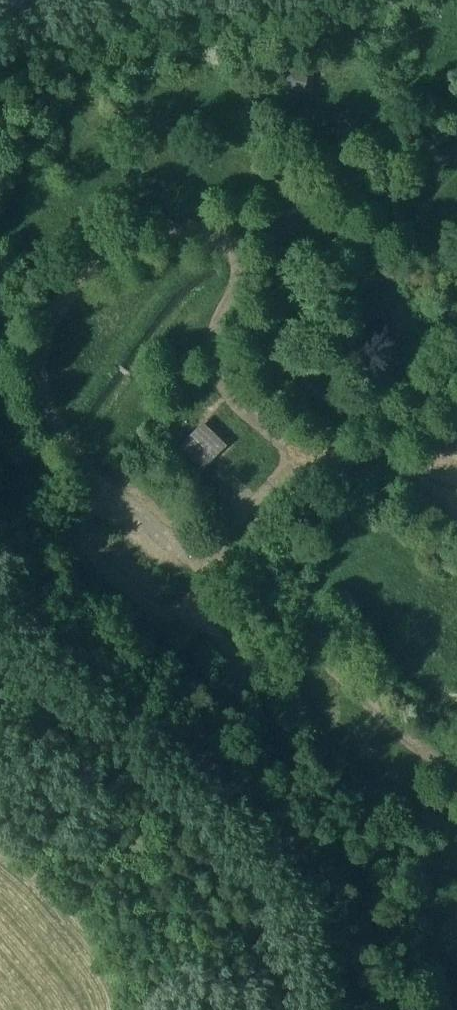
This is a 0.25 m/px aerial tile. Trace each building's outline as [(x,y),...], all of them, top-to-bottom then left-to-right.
[(182,446),(201,464),(221,443),(202,425),(182,446)]
